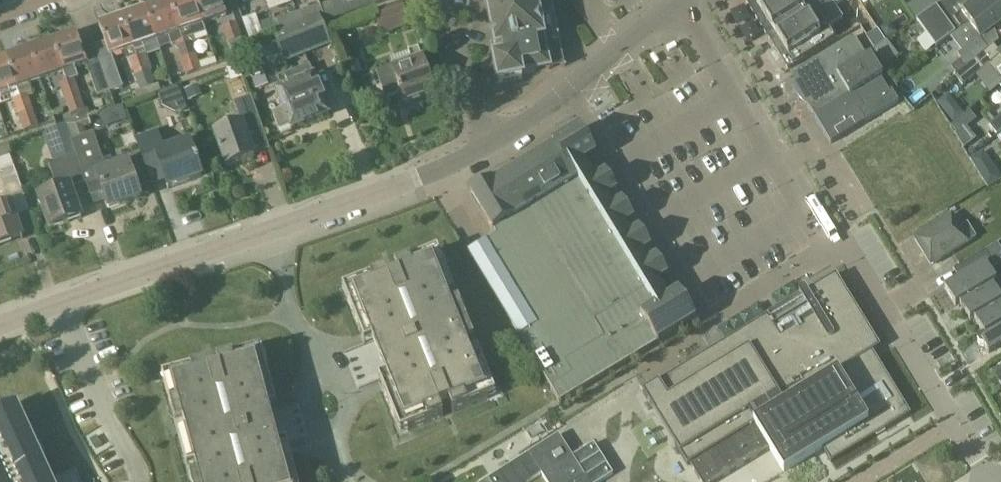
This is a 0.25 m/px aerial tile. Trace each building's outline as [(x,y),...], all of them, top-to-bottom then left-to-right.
[(170,2),(184,41),(189,39),(192,41),(192,42),(208,36),(204,23),(195,0),(176,0),(170,2)] [(204,23),(226,15),(221,0),(195,0),(204,23)] [(527,72),(565,65),(553,0),(487,0),(498,57),(494,58),(499,82),(523,77),(522,73),(527,72)] [(815,0),(749,0),(746,2),(765,32),(772,28),(773,30),(778,27),(781,31),(797,21),(794,17),(817,3),(815,0)] [(817,3),(821,10),(824,14),(825,16),(836,9),(834,5),(841,0),(815,0),(817,3)] [(937,0),(915,0),(906,6),(913,16),(937,0)] [(959,1),(958,0),(944,0),(916,20),(935,47),(954,32),(954,33),(998,0),(961,0),(959,1)] [(954,33),(949,37),(960,51),(956,54),(960,59),(950,66),(955,74),(967,64),(992,45),(995,43),(987,33),(1000,22),(1000,2),(1000,0),(998,0),(954,33)] [(170,2),(147,10),(157,39),(169,35),(172,45),(177,43),(184,41),(170,2)] [(401,2),(372,12),(381,37),(406,28),(402,17),(406,15),(401,2)] [(821,10),(817,3),(794,17),(797,21),(781,31),(778,27),(773,30),(772,28),(765,32),(787,69),(838,38),(825,16),(824,14),(821,10)] [(320,5),(297,13),(300,22),(323,14),(320,5)] [(147,10),(124,18),(138,57),(144,55),(148,54),(145,44),(157,39),(147,10)] [(297,13),(273,22),(277,31),(300,22),(297,13)] [(256,16),(243,21),(250,41),(263,36),(256,16)] [(284,63),(331,44),(320,17),(273,35),(284,63)] [(127,61),(131,60),(138,57),(124,18),(101,26),(111,55),(124,51),(127,61)] [(237,22),(222,27),(228,44),(243,39),(237,22)] [(886,39),(896,33),(890,23),(880,30),(886,39)] [(877,31),(866,38),(874,50),(885,42),(877,31)] [(54,43),(65,72),(68,82),(62,84),(66,99),(73,96),(74,99),(81,96),(75,80),(80,78),(77,68),(88,64),(77,35),(54,43)] [(794,84),(794,85),(794,86),(794,87),(794,89),(794,91),(795,92),(795,93),(795,94),(796,95),(796,96),(799,100),(803,98),(830,144),(842,137),(899,102),(892,91),(889,93),(880,78),(883,76),(871,56),(867,59),(854,37),(794,74),(795,75),(795,77),(794,78),(794,79),(794,80),(794,81),(794,82),(794,84)] [(197,54),(192,42),(192,41),(189,39),(184,41),(177,43),(182,58),(189,55),(190,57),(197,54)] [(54,43),(31,51),(41,80),(65,72),(54,43)] [(386,98),(402,93),(405,103),(434,93),(419,49),(391,59),(393,63),(392,66),(376,71),(386,98)] [(31,51),(8,59),(18,89),(21,98),(28,95),(28,97),(34,95),(30,84),(41,80),(31,51)] [(202,70),(197,54),(190,57),(189,55),(182,58),(188,74),(202,70)] [(955,77),(962,86),(975,76),(985,68),(1000,86),(1000,85),(1000,54),(990,63),(982,55),(955,77)] [(131,60),(136,76),(144,74),(144,72),(150,70),(144,55),(138,57),(131,60)] [(111,56),(99,60),(111,93),(122,89),(111,56)] [(0,61),(0,95),(18,89),(8,59),(0,61)] [(111,93),(99,60),(88,64),(99,97),(111,93)] [(252,67),(242,70),(246,80),(263,74),(259,61),(251,64),(252,67)] [(290,126),(292,130),(331,115),(311,65),(285,75),(289,86),(277,90),(284,110),(274,114),(280,130),(290,126)] [(144,74),(136,76),(141,90),(155,86),(150,70),(144,72),(144,74)] [(179,88),(158,96),(162,107),(176,113),(186,110),(179,88)] [(198,89),(186,94),(189,100),(201,96),(198,89)] [(14,100),(19,117),(27,114),(27,112),(33,110),(28,97),(28,95),(21,98),(14,100)] [(86,111),(81,96),(74,99),(73,96),(66,99),(72,115),(86,111)] [(247,134),(263,128),(252,97),(234,103),(241,124),(214,133),(225,167),(254,157),(247,134)] [(845,146),(880,214),(920,193),(928,210),(974,186),(933,108),(887,132),(884,126),(845,146)] [(39,126),(33,110),(27,112),(27,114),(19,117),(24,131),(39,126)] [(1000,131),(1000,116),(989,126),(997,135),(1000,131)] [(88,118),(66,125),(72,141),(86,136),(86,133),(84,128),(91,126),(88,118)] [(66,125),(47,131),(52,144),(70,138),(66,125)] [(575,130),(560,139),(552,144),(552,145),(492,182),(491,181),(489,182),(490,183),(473,193),(472,192),(470,193),(495,234),(467,251),(544,376),(550,387),(559,401),(691,321),(665,276),(593,157),(597,155),(580,127),(575,130)] [(162,170),(168,187),(202,174),(190,142),(164,151),(158,133),(137,140),(149,174),(162,170)] [(86,136),(72,141),(77,155),(86,184),(91,197),(103,193),(109,208),(139,198),(135,184),(144,181),(136,158),(105,169),(93,134),(86,136)] [(58,189),(38,197),(49,230),(81,218),(71,189),(86,184),(77,155),(49,165),(58,189)] [(0,161),(0,173),(15,168),(11,157),(0,161)] [(23,239),(16,219),(31,214),(15,168),(0,173),(0,175),(7,194),(0,197),(0,246),(23,239)] [(1000,180),(995,171),(983,179),(988,187),(1000,180)] [(952,212),(914,236),(931,263),(976,236),(967,220),(960,225),(952,212)] [(944,286),(955,304),(976,292),(996,279),(989,268),(994,265),(985,249),(959,264),(965,274),(944,286)] [(383,390),(396,422),(400,433),(443,416),(440,408),(449,404),(453,412),(496,395),(478,351),(470,355),(466,345),(474,342),(459,303),(451,307),(447,297),(455,294),(437,251),(394,268),(398,276),(388,280),(385,272),(342,289),(359,333),(387,322),(393,338),(406,333),(408,340),(402,343),(406,353),(412,350),(415,357),(403,362),(410,379),(383,390)] [(642,392),(687,466),(690,464),(701,481),(715,481),(769,449),(784,473),(814,454),(822,449),(831,463),(875,435),(910,414),(872,351),(880,347),(836,275),(767,314),(768,316),(642,392)] [(996,279),(976,292),(955,304),(955,305),(959,302),(969,319),(1000,300),(1000,278),(1000,276),(996,279)] [(969,319),(970,320),(974,317),(984,334),(1000,324),(1000,300),(969,319)] [(984,334),(978,337),(977,341),(979,345),(983,346),(984,345),(988,352),(1000,344),(1000,324),(984,334)] [(187,470),(188,472),(197,470),(199,480),(191,481),(297,481),(290,455),(262,463),(257,445),(244,449),(242,441),(249,439),(247,429),(239,431),(237,424),(250,421),(245,403),(274,395),(261,350),(162,377),(175,423),(183,420),(186,430),(177,432),(187,470)] [(0,415),(0,481),(52,481),(18,407),(0,415)] [(488,480),(489,481),(529,481),(541,475),(546,481),(574,481),(584,476),(558,435),(488,480)] [(572,457),(584,476),(585,475),(589,481),(604,481),(614,476),(594,444),(572,457)] [(75,474),(57,481),(79,481),(75,474)]
